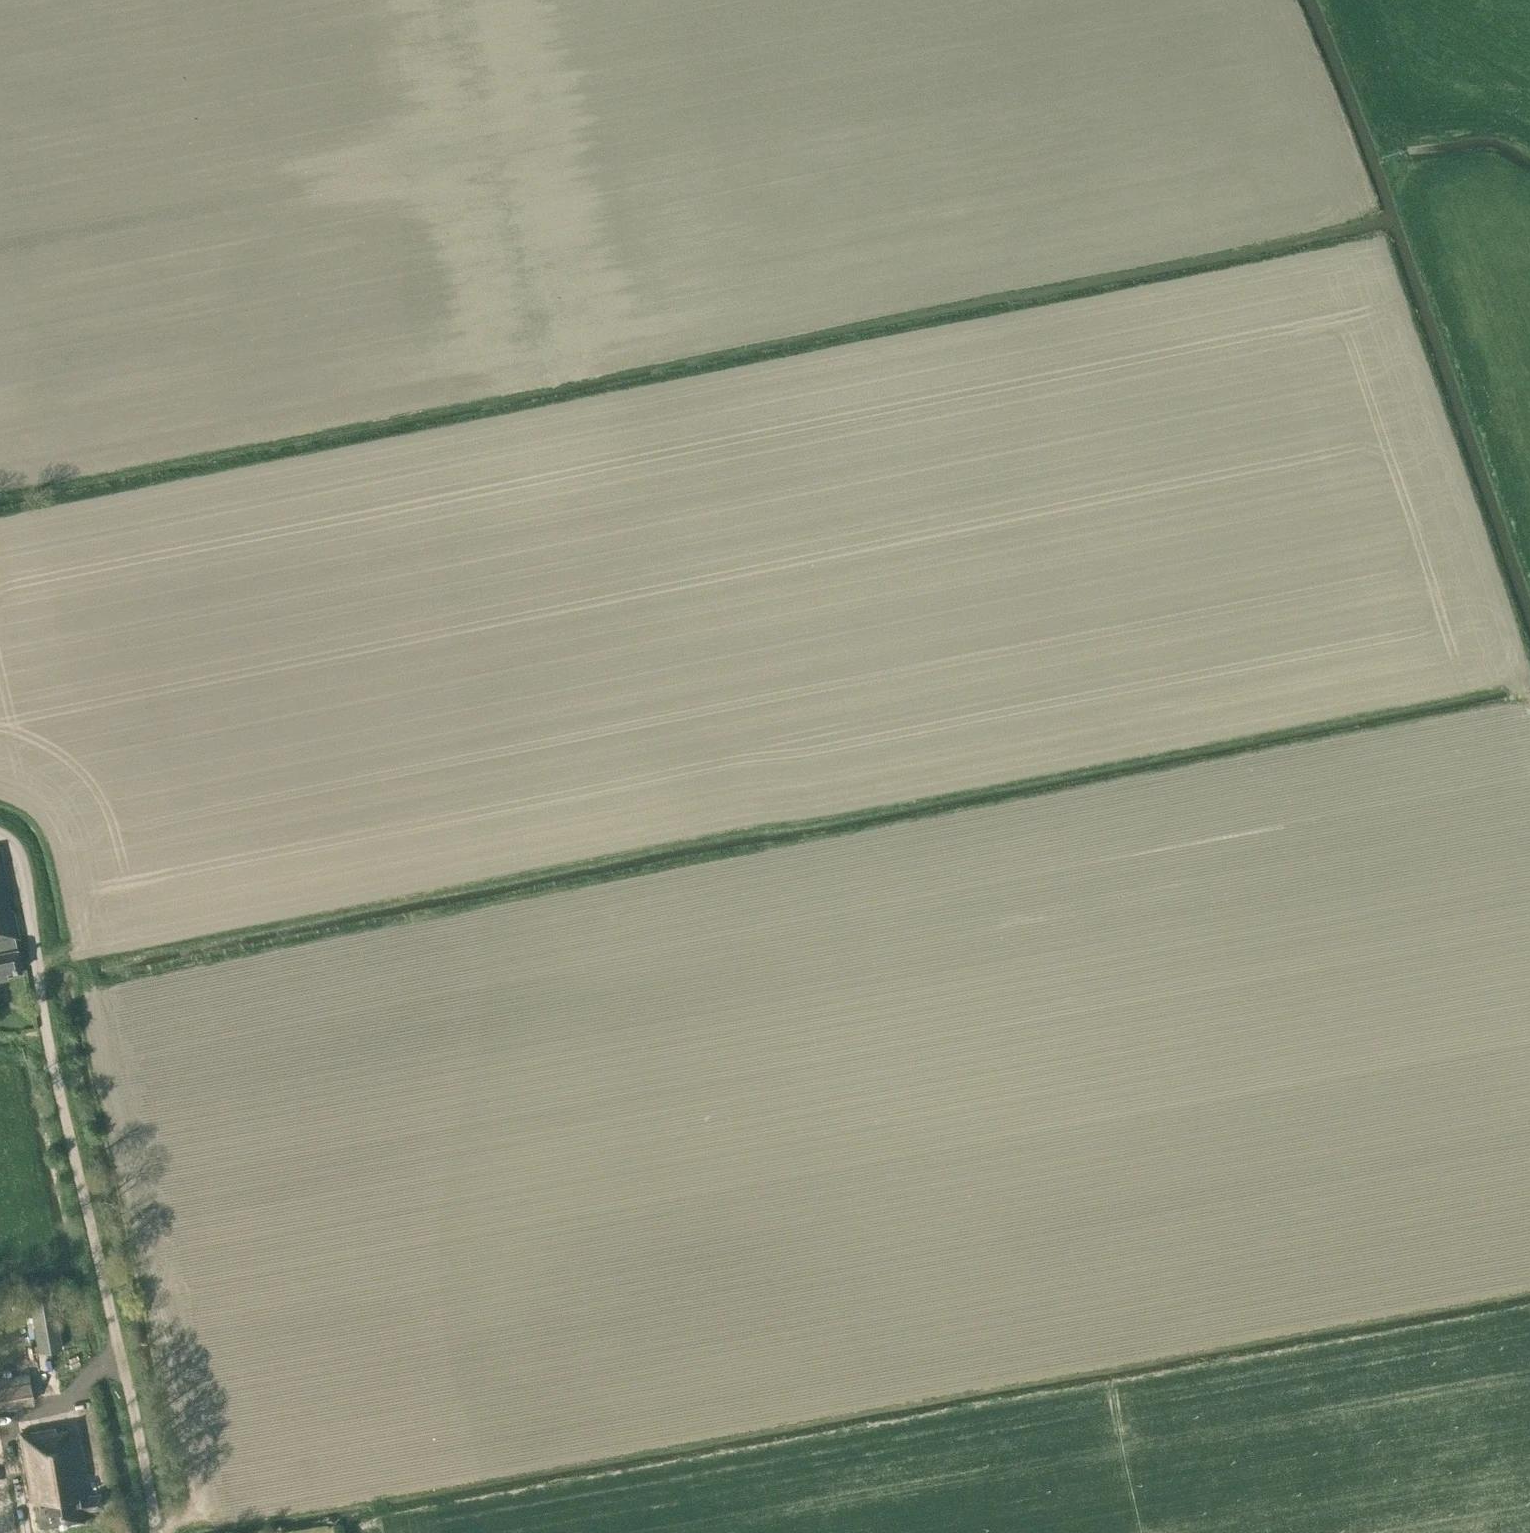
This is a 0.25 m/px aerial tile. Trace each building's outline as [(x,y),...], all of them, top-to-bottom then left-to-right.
[(22,969),(14,935),(18,935),(0,849),(0,974),(22,969)] [(55,1296),(32,1299),(40,1350),(62,1347),(55,1296)] [(34,1401),(29,1373),(0,1378),(0,1406),(34,1401)] [(74,1425),(55,1428),(55,1426),(20,1432),(31,1501),(36,1500),(40,1525),(85,1517),(84,1509),(103,1506),(101,1492),(85,1494),(74,1425)]
